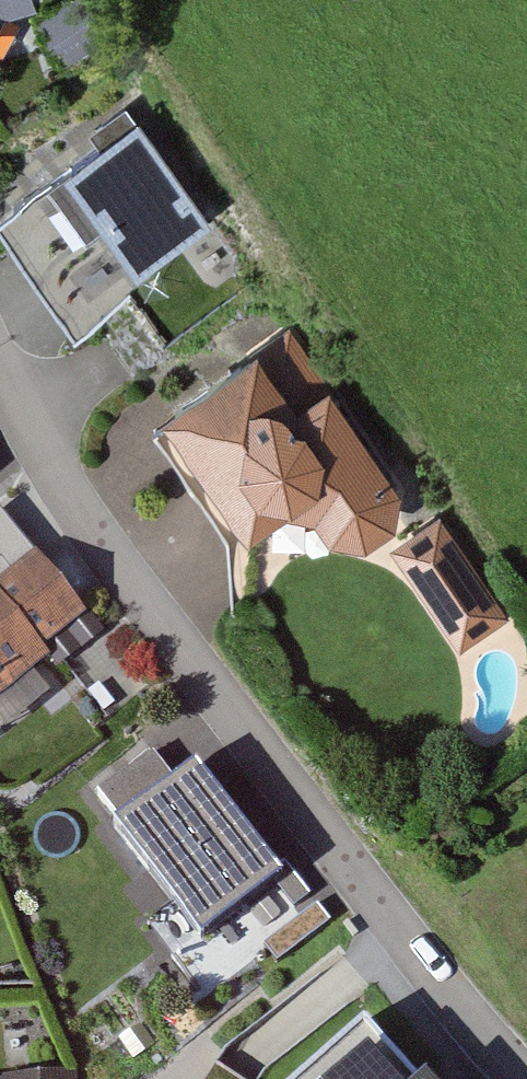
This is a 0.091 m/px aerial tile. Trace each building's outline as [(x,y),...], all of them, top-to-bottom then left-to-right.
[(50,0),(0,0),(0,30),(55,15),(50,0)] [(141,124),(0,225),(0,237),(73,339),(153,282),(148,276),(215,228),(141,124)] [(430,519),(298,336),(188,413),(279,535),(313,515),(340,516),(359,537),(397,549),(430,519)] [(0,444),(0,478),(15,465),(0,444)] [(35,558),(0,517),(0,587),(35,558)] [(447,520),(404,555),(469,652),(511,618),(447,520)] [(35,558),(0,587),(0,706),(52,662),(45,654),(87,619),(35,558)] [(274,875),(195,777),(179,790),(154,760),(96,806),(123,839),(114,846),(200,953),(278,891),(283,887),(274,875)] [(285,865),(274,875),(283,887),(278,891),(296,912),(312,899),(285,865)] [(317,906),(263,949),(277,968),(332,925),(317,906)] [(360,1027),(301,1078),(406,1078),(360,1027)]
